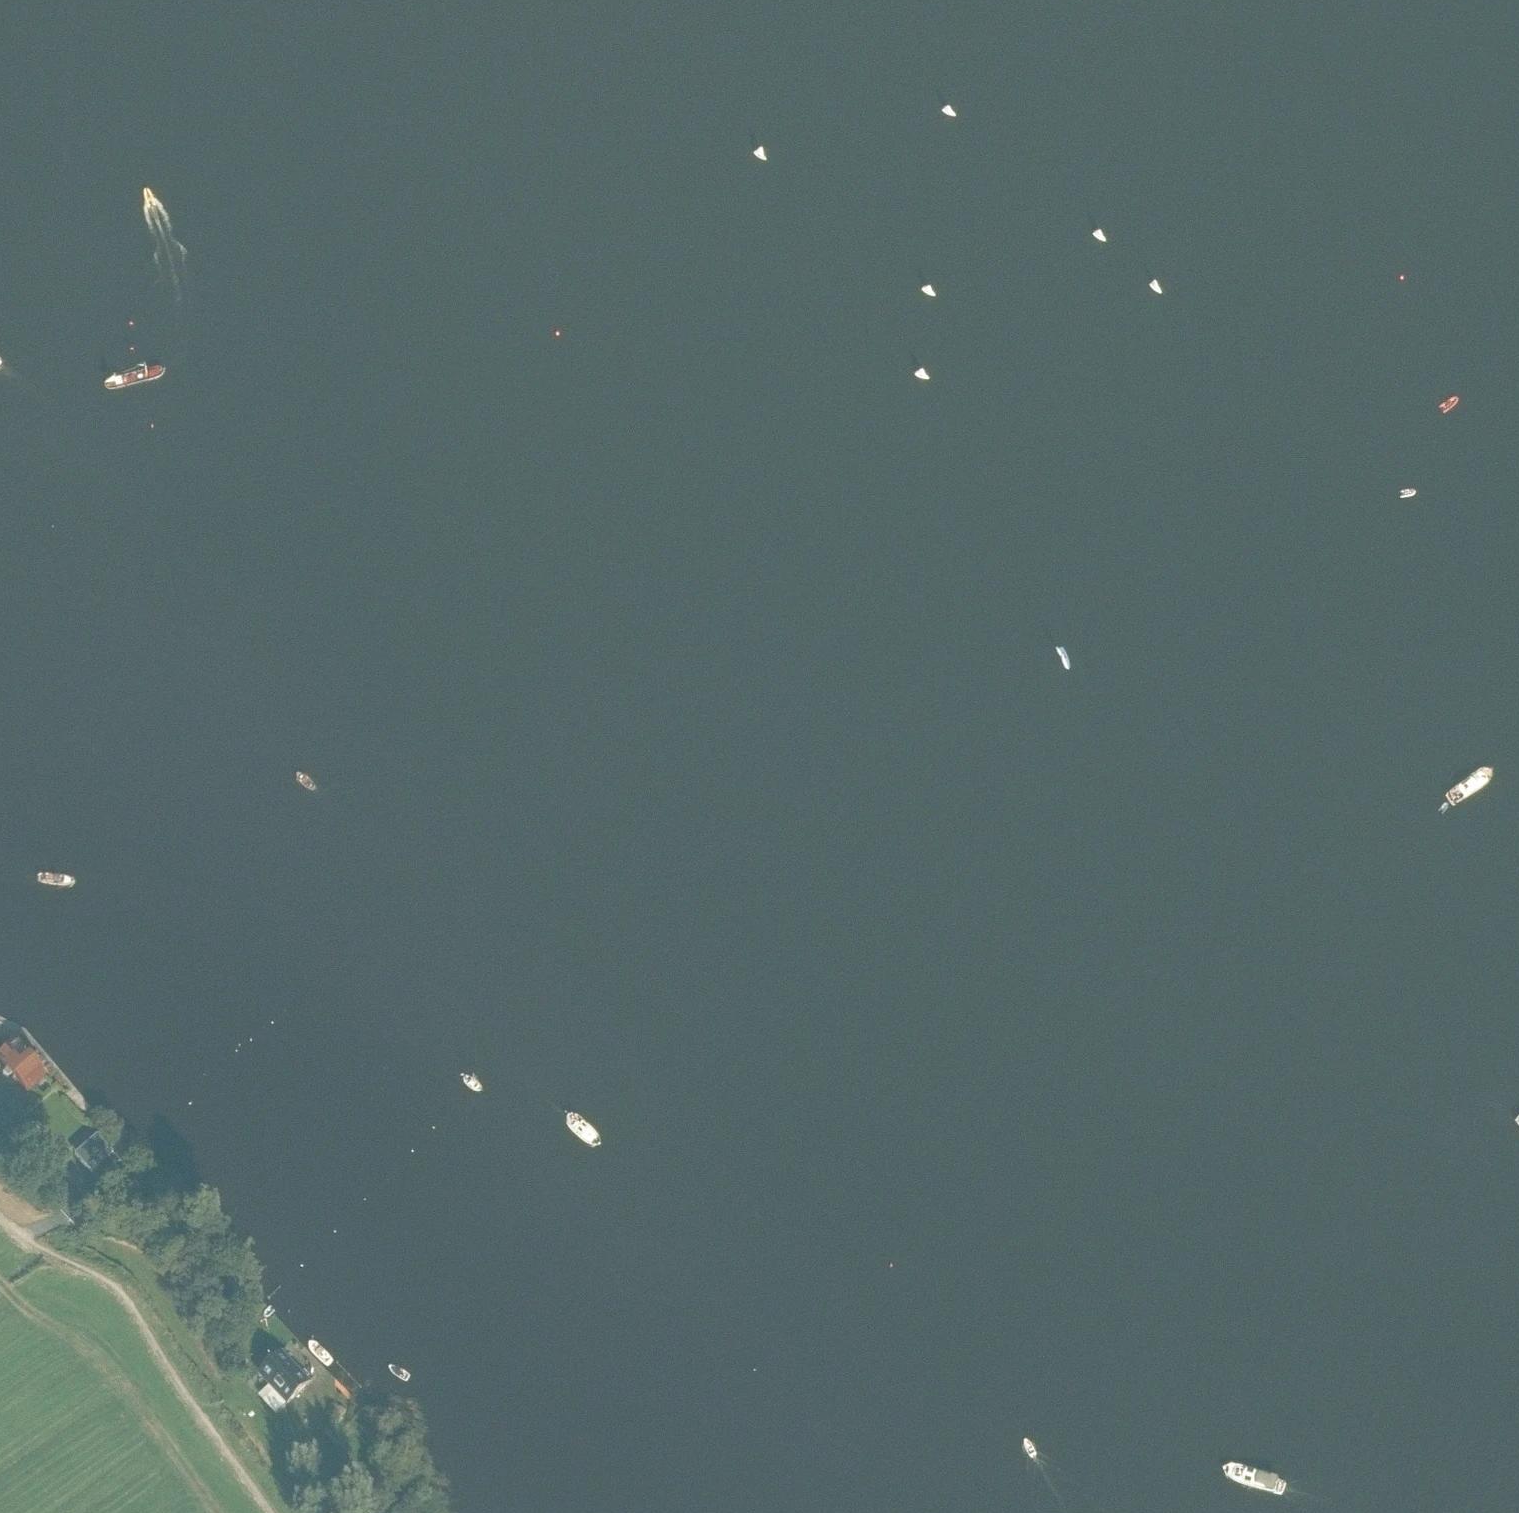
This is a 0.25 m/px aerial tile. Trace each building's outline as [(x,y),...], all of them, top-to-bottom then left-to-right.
[(27,1093),(45,1077),(14,1040),(0,1053),(0,1061),(15,1079),(11,1084),(16,1089),(20,1085),(27,1093)] [(98,1166),(106,1174),(120,1161),(96,1136),(75,1155),(91,1173),(98,1166)] [(260,1374),(288,1404),(308,1385),(280,1355),(260,1374)]
